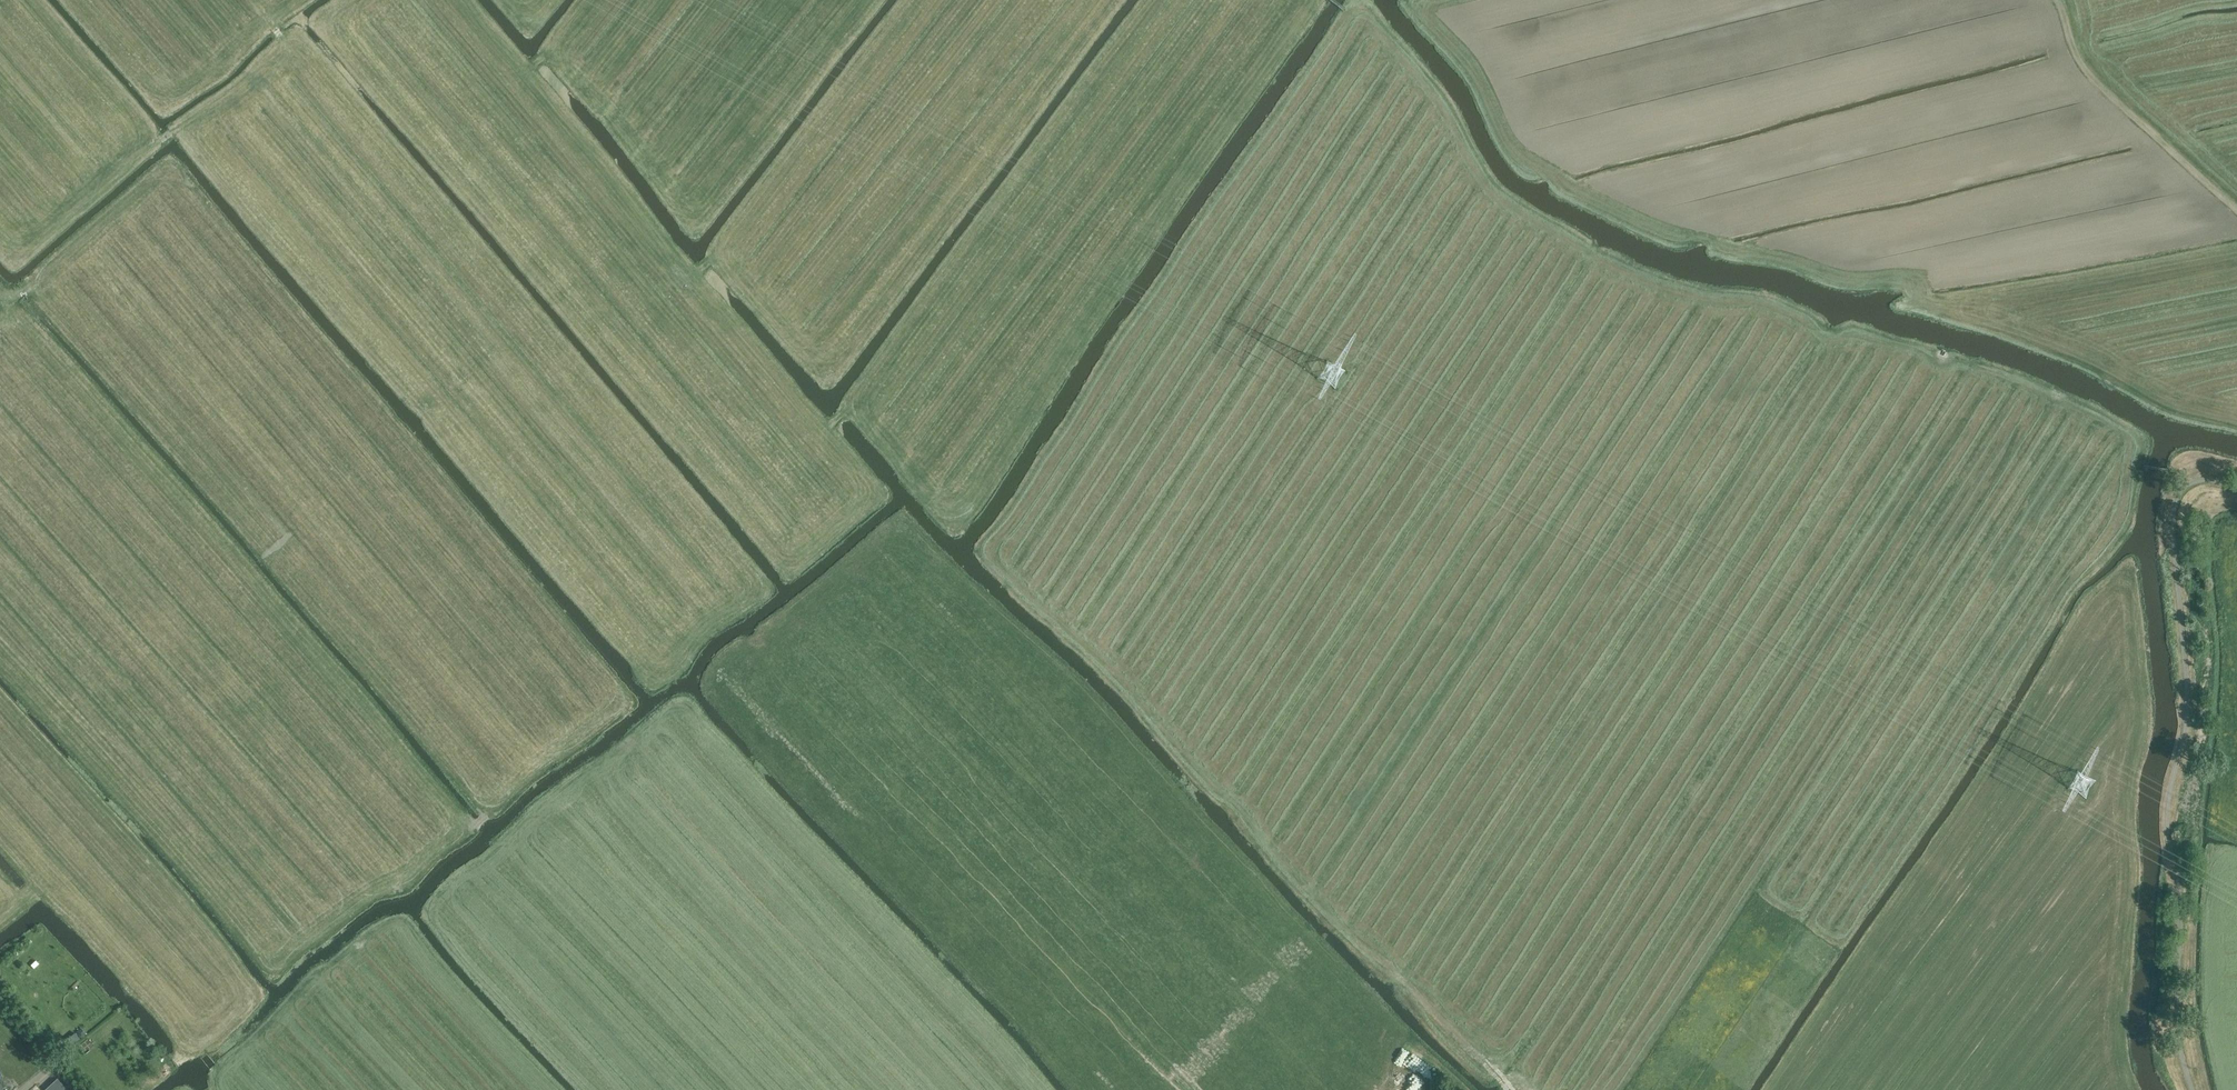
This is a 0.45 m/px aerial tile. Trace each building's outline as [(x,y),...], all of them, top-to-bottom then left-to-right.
[(41,1083),(47,1088),(58,1077),(52,1071),(41,1083)] [(48,1089),(69,1089),(59,1078),(47,1089),(48,1089)]
